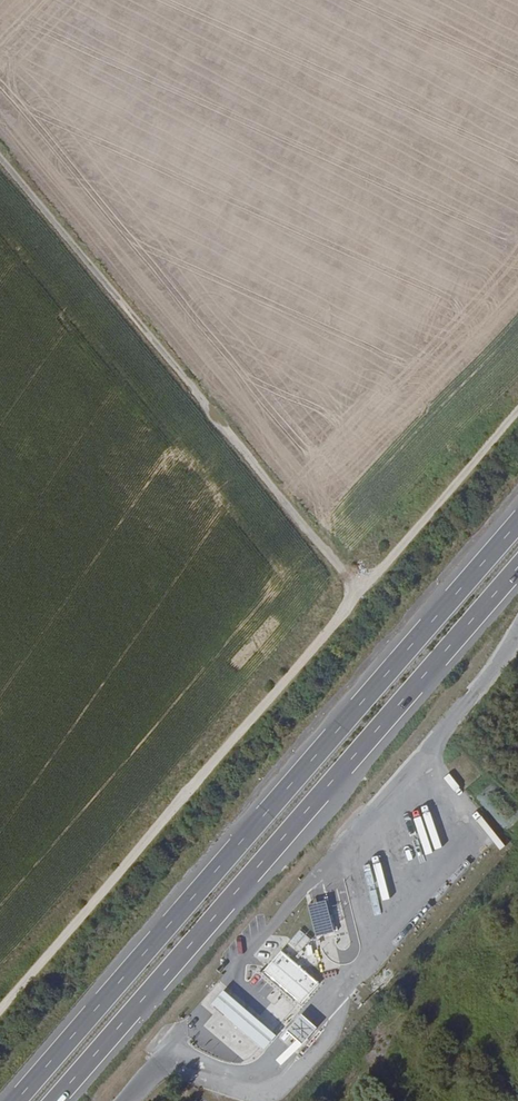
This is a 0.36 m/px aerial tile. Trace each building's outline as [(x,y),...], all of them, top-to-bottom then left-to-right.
[(424,824),(418,826),(428,862),(434,861),(424,824)] [(365,890),(357,891),(365,929),(373,927),(371,918),(378,916),(371,881),(363,883),(365,890)] [(326,899),(308,905),(315,936),(335,931),(326,899)] [(298,957),(311,940),(298,930),(285,947),(298,957)] [(264,969),(302,1002),(320,982),(282,949),(264,969)] [(211,1002),(264,1048),(276,1034),(224,988),(211,1002)] [(285,1028),(303,1044),(318,1028),(300,1012),(285,1028)]
